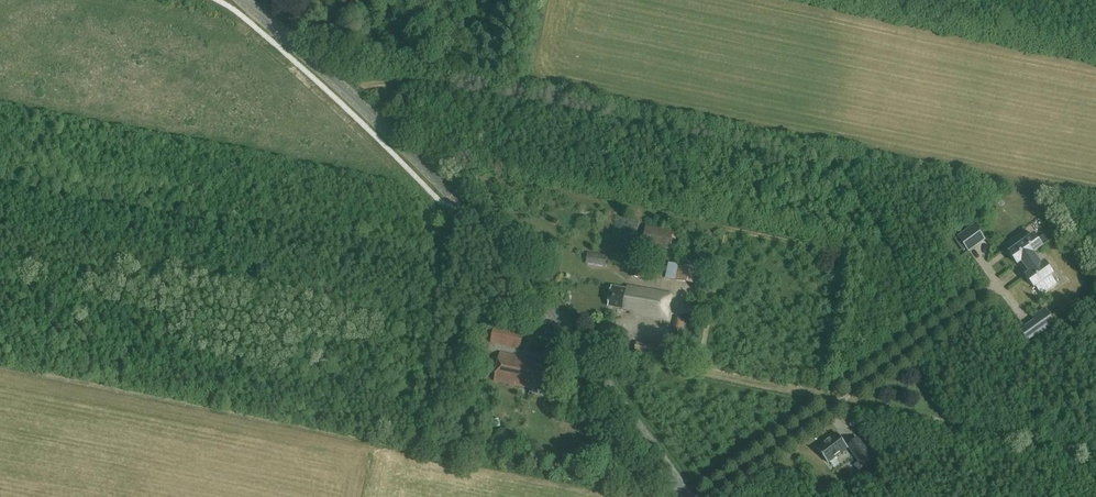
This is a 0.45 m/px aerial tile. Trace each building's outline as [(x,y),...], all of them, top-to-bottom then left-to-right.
[(969,251),(969,250),(985,239),(975,225),(958,237),(969,251)] [(669,249),(673,231),(646,226),(642,244),(669,249)] [(1045,262),(1041,265),(1033,253),(1054,238),(1054,237),(1048,241),(1043,235),(1038,240),(1034,235),(1009,253),(1017,264),(1019,263),(1027,275),(1026,276),(1034,287),(1039,284),(1044,291),(1041,293),(1041,294),(1056,283),(1050,276),(1053,274),(1045,262)] [(605,267),(607,256),(587,253),(585,264),(605,267)] [(698,285),(702,269),(679,265),(675,281),(698,285)] [(637,278),(639,269),(632,268),(631,277),(637,278)] [(666,320),(671,295),(627,287),(627,289),(612,287),(608,306),(623,309),(623,311),(630,312),(630,313),(666,320)] [(1025,328),(1023,325),(1019,328),(1029,343),(1055,324),(1045,309),(1033,318),(1035,320),(1025,328)] [(679,349),(685,320),(675,317),(669,347),(679,349)] [(493,328),(490,343),(520,349),(523,334),(493,328)] [(657,360),(659,347),(636,342),(634,355),(657,360)] [(548,388),(551,367),(535,364),(535,362),(528,361),(528,358),(500,353),(494,381),(520,387),(519,391),(525,392),(526,388),(530,388),(530,385),(548,388)] [(848,447),(837,433),(817,448),(827,462),(848,447)] [(858,437),(847,446),(861,465),(872,457),(858,437)]
